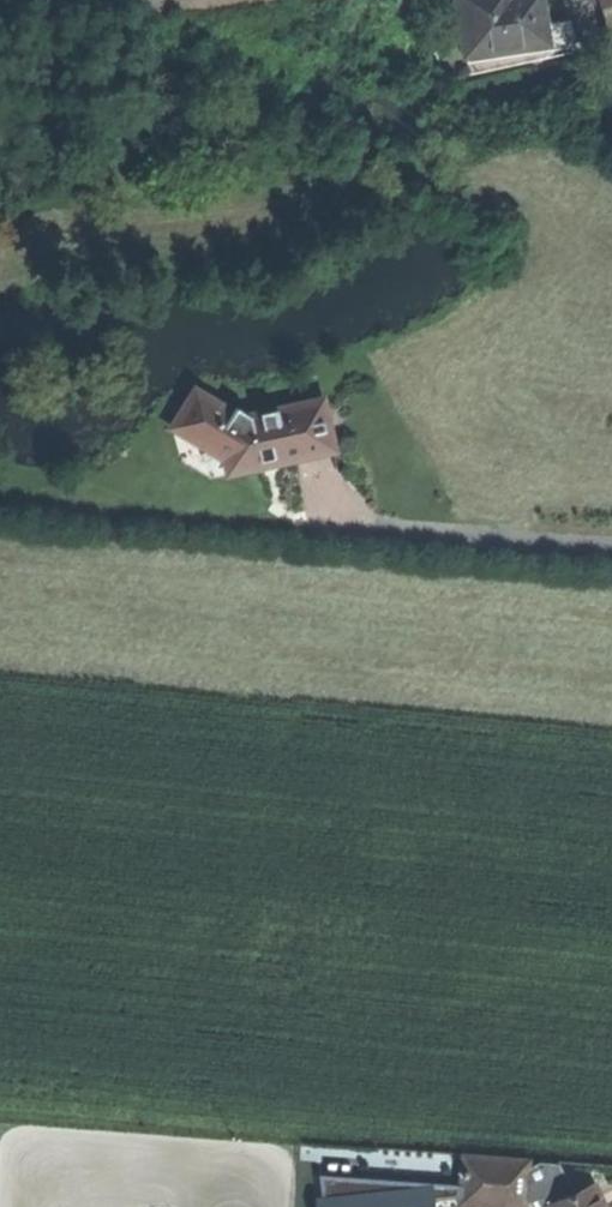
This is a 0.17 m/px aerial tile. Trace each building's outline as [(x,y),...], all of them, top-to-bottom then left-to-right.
[(468,52),(548,37),(545,20),(541,0),(458,0),(468,52)] [(610,35),(611,34),(611,0),(604,0),(597,3),(610,35)] [(572,15),(545,20),(548,37),(550,45),(577,43),(572,15)] [(324,398),(250,414),(241,409),(236,407),(231,411),(202,398),(194,409),(184,411),(190,436),(204,433),(226,448),(232,447),(237,470),(335,449),(330,425),(324,398)] [(532,1154),(469,1156),(470,1181),(443,1182),(443,1205),(533,1203),(532,1154)] [(439,1169),(323,1179),(325,1206),(442,1206),(439,1169)] [(547,1206),(601,1206),(590,1186),(547,1206)]
